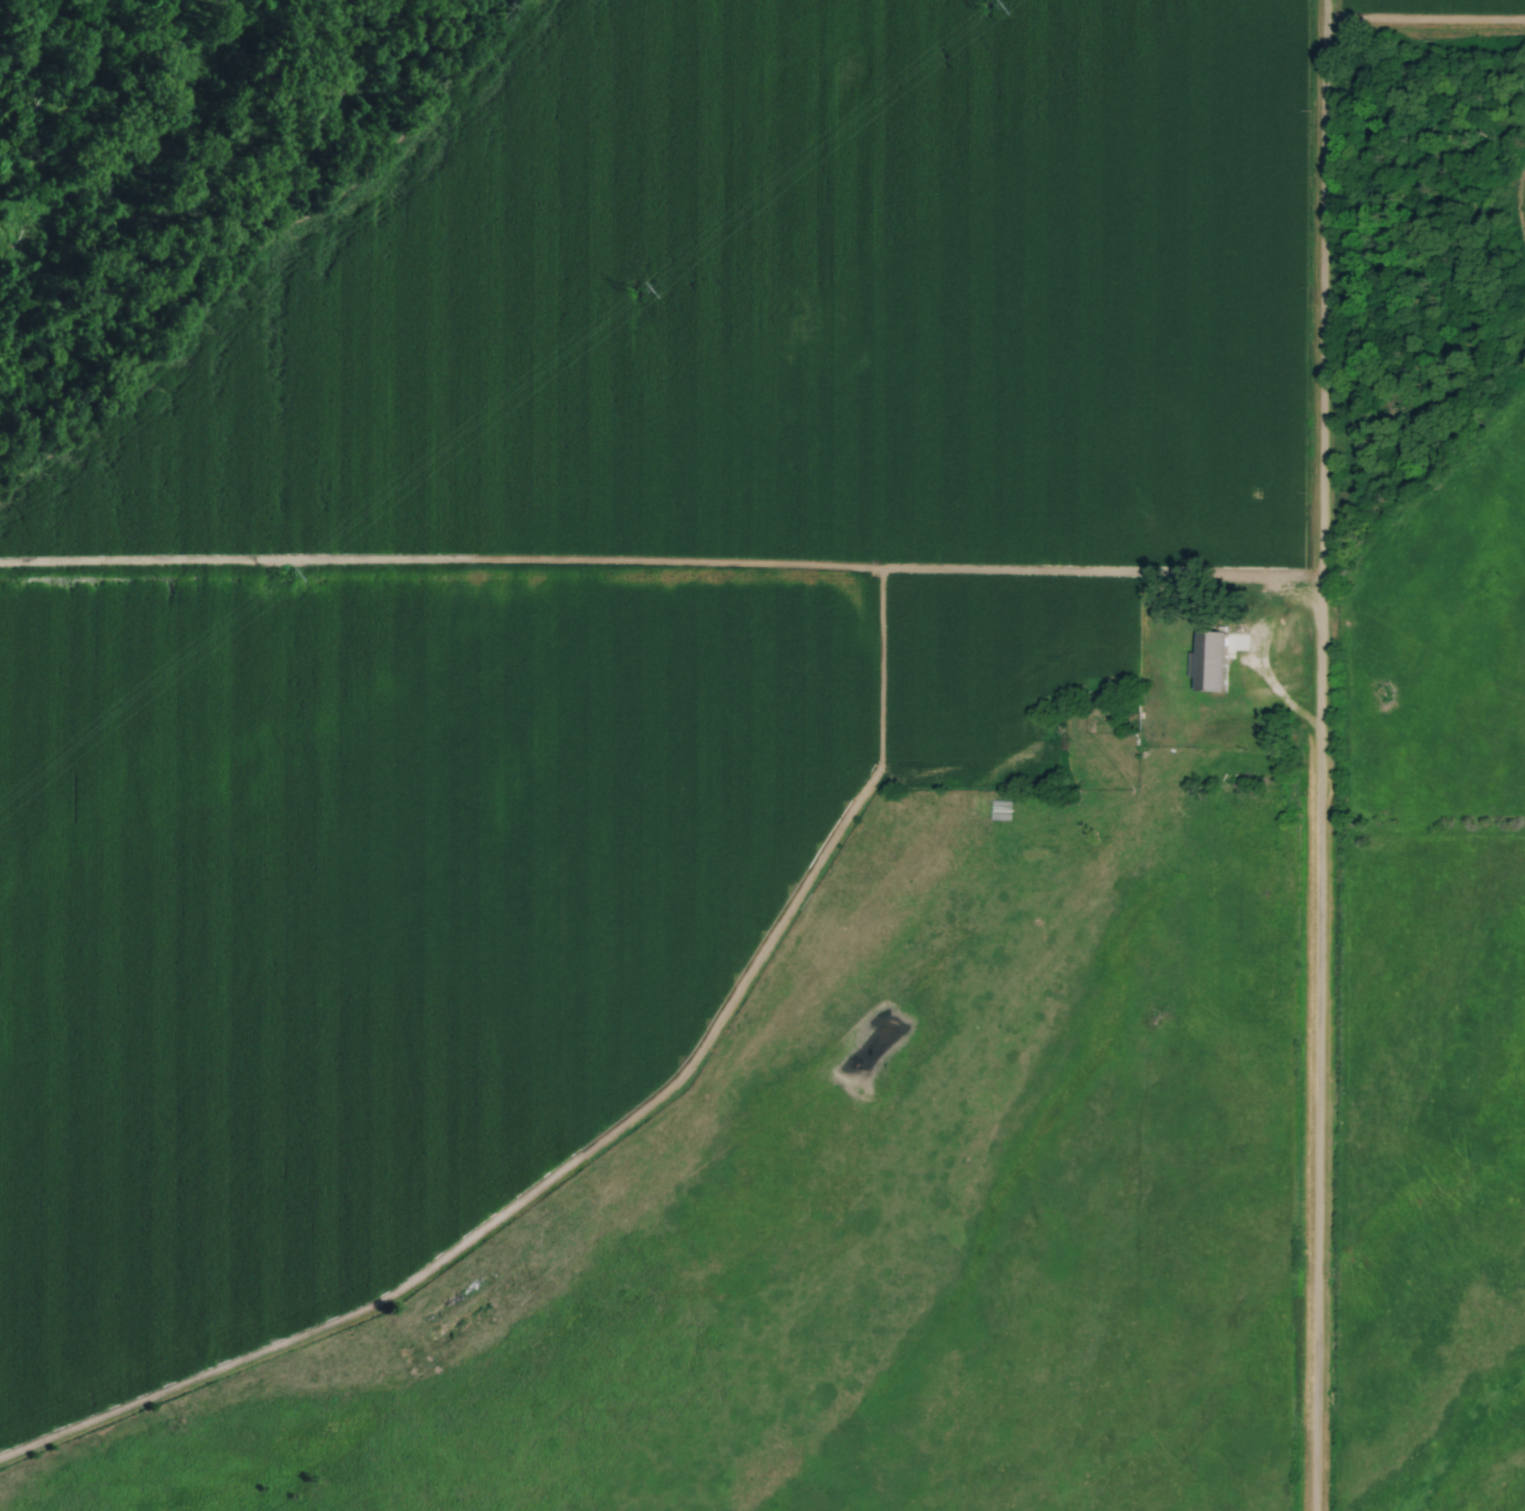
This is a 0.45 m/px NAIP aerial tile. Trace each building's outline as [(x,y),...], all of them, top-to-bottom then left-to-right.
[(1151,736),(1151,746),(1171,746),(1171,736),(1151,736)]
